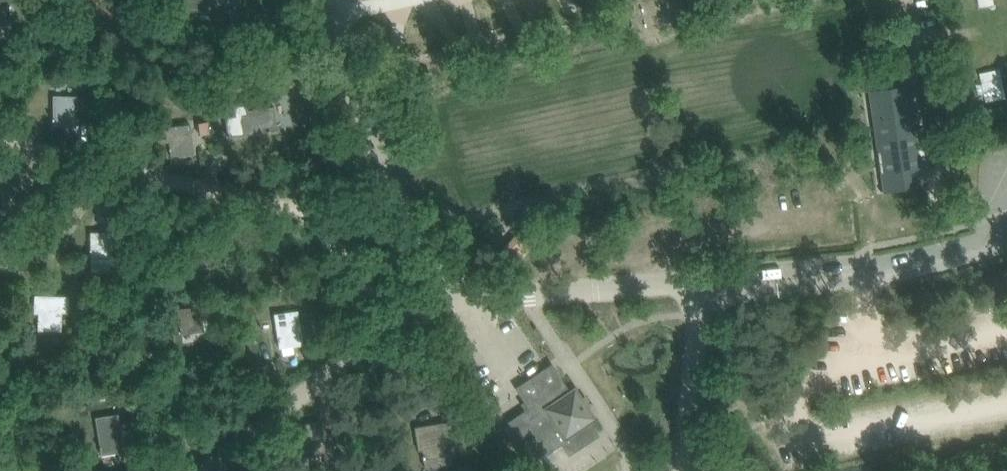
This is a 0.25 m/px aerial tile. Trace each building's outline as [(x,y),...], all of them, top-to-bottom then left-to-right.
[(12,22),(9,2),(12,2),(12,0),(0,0),(0,24),(12,22)] [(208,5),(214,5),(217,4),(226,3),(226,2),(223,3),(222,0),(184,0),(185,12),(209,9),(208,5)] [(561,10),(575,1),(574,0),(555,0),(561,10)] [(925,179),(922,159),(921,155),(925,154),(922,137),(919,137),(911,84),(869,90),(884,185),(925,179)] [(229,94),(220,96),(221,104),(231,103),(229,94)] [(53,126),(76,126),(76,95),(53,95),(53,126)] [(767,102),(754,106),(759,120),(772,115),(767,102)] [(245,135),(257,133),(277,130),(277,129),(275,129),(273,117),(275,116),(274,106),(241,111),(245,135)] [(155,127),(156,142),(169,141),(170,156),(194,153),(191,123),(155,127)] [(9,208),(10,193),(19,194),(20,172),(0,171),(0,208),(9,208)] [(105,231),(91,232),(91,256),(113,256),(113,238),(113,226),(105,227),(105,231)] [(193,274),(195,284),(202,282),(200,273),(193,274)] [(68,312),(68,296),(34,295),(33,312),(38,313),(38,330),(61,330),(62,311),(68,312)] [(88,296),(88,308),(96,308),(96,296),(88,296)] [(181,334),(204,331),(200,301),(190,303),(191,307),(177,308),(181,334)] [(298,310),(275,313),(276,322),(280,347),(303,344),(298,314),(298,310)] [(314,312),(306,313),(308,324),(316,323),(314,312)] [(536,459),(546,452),(562,441),(569,452),(596,434),(588,421),(594,417),(587,407),(589,405),(585,398),(582,399),(575,388),(569,393),(552,366),(519,389),(526,399),(520,402),(526,412),(511,422),(536,459)] [(124,451),(121,433),(119,416),(118,413),(95,417),(101,454),(124,451)] [(303,457),(326,454),(322,421),(298,425),(303,457)] [(452,463),(448,436),(453,435),(451,421),(415,427),(419,450),(422,450),(425,468),(452,463)]
